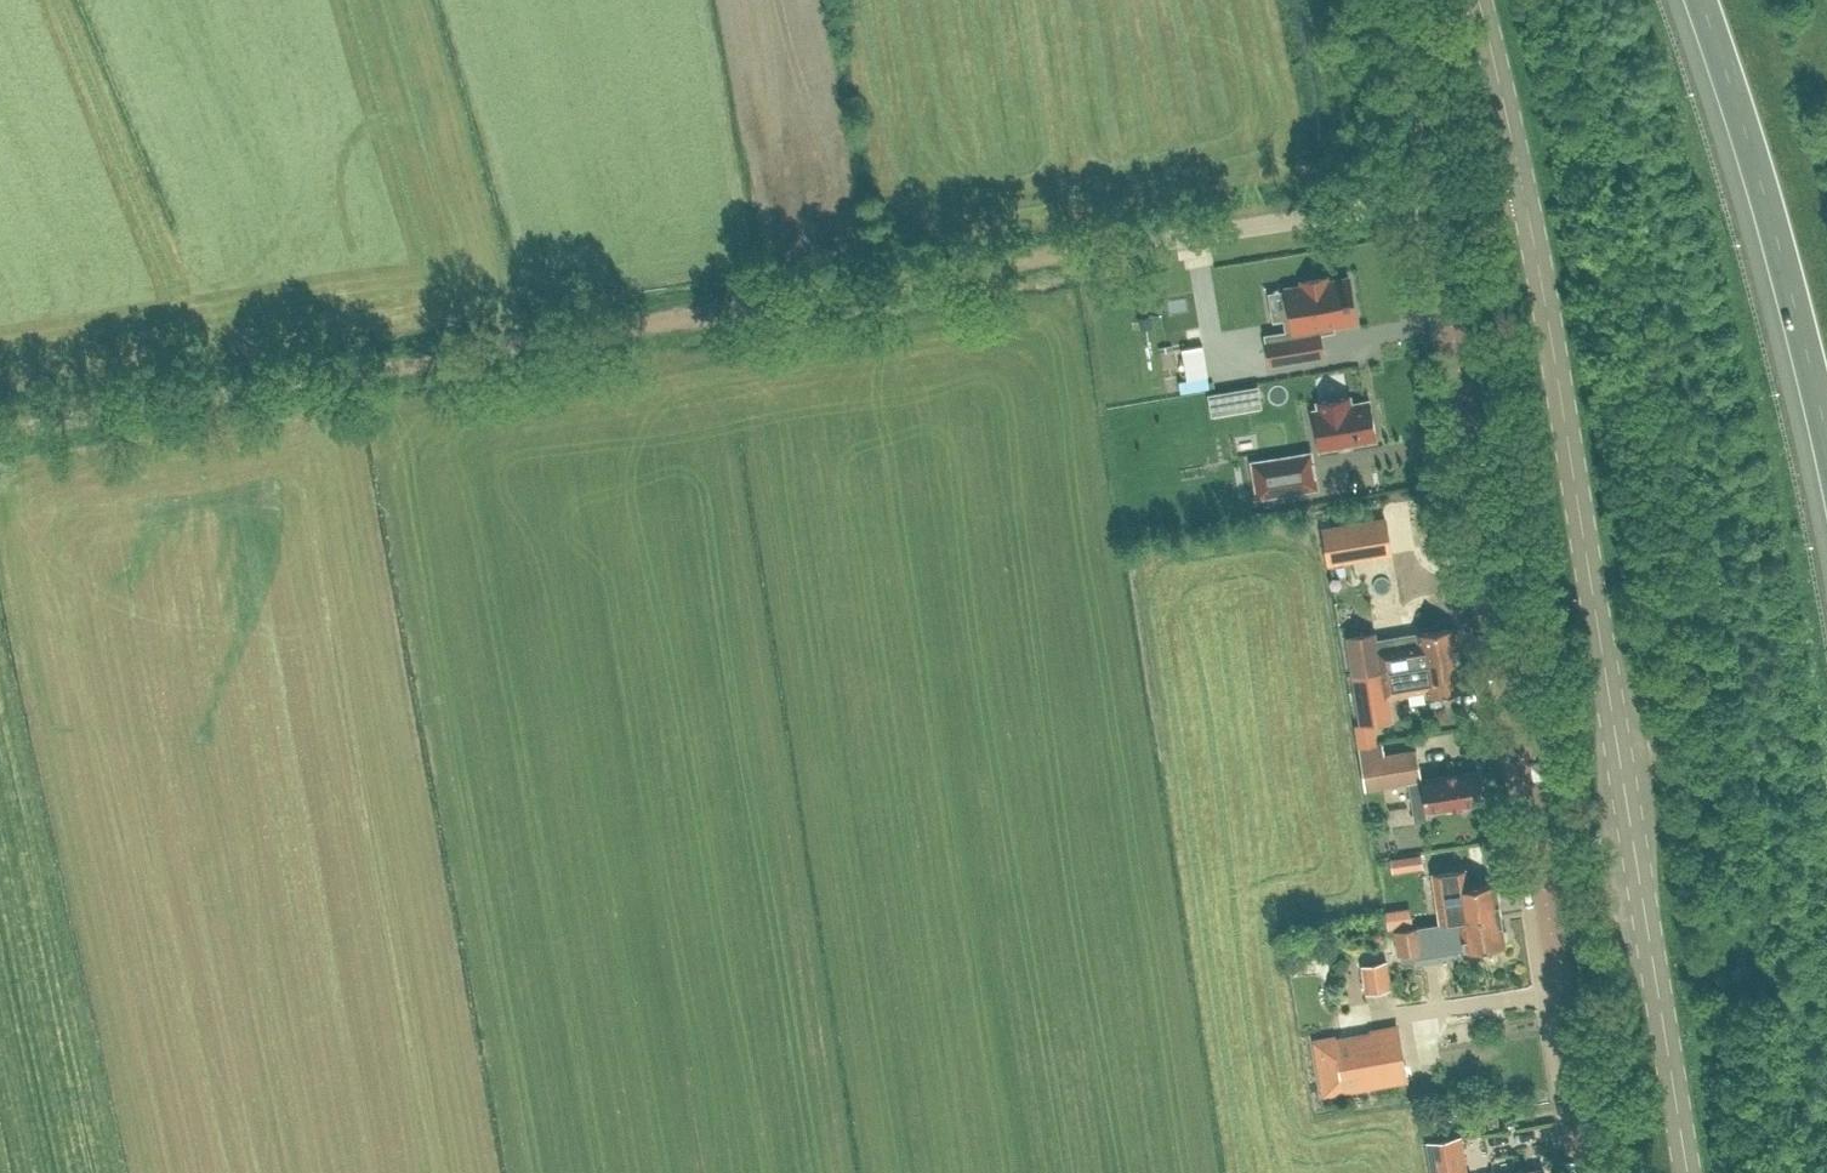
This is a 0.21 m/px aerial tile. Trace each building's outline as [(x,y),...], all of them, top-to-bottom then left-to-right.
[(1292,329),(1264,334),(1269,362),(1321,354),(1317,327),(1355,321),(1348,278),(1326,281),(1325,276),(1301,280),(1302,285),(1285,288),(1292,329)] [(1203,344),(1181,347),(1187,378),(1208,374),(1203,344)] [(1207,392),(1210,410),(1258,402),(1255,384),(1207,392)] [(1375,438),(1369,400),(1349,403),(1348,395),(1317,399),(1318,408),(1311,409),(1317,447),(1375,438)] [(1314,485),(1309,451),(1252,460),(1257,494),(1314,485)] [(1327,560),(1390,551),(1385,518),(1322,528),(1327,560)] [(1418,642),(1376,648),(1379,669),(1457,657),(1455,644),(1457,641),(1456,633),(1453,632),(1452,626),(1416,632),(1418,642)] [(1352,673),(1379,669),(1376,648),(1374,631),(1346,635),(1352,673)] [(1357,746),(1380,742),(1380,740),(1375,741),(1372,721),(1392,718),(1388,693),(1424,687),(1425,693),(1462,687),(1457,657),(1379,669),(1352,673),(1358,723),(1353,724),(1357,746)] [(1465,727),(1413,735),(1419,775),(1470,767),(1465,727)] [(1380,742),(1357,746),(1363,784),(1406,777),(1411,816),(1425,814),(1424,807),(1478,800),(1474,771),(1418,778),(1413,749),(1382,754),(1380,742)] [(1389,824),(1408,822),(1406,809),(1387,812),(1389,824)] [(1398,869),(1419,865),(1417,851),(1395,854),(1398,869)] [(1461,886),(1458,867),(1427,872),(1431,895),(1455,891),(1458,906),(1443,909),(1445,920),(1497,911),(1495,897),(1498,895),(1497,887),(1493,886),(1493,881),(1461,886)] [(1396,910),(1397,912),(1387,913),(1390,928),(1394,928),(1415,925),(1411,908),(1396,910)] [(1454,918),(1415,925),(1394,928),(1398,950),(1418,947),(1417,940),(1462,933),(1464,947),(1502,941),(1501,936),(1504,934),(1503,926),(1500,925),(1497,911),(1454,918)] [(1364,990),(1389,987),(1384,961),(1359,964),(1364,990)] [(1322,1094),(1404,1080),(1395,1024),(1312,1039),(1322,1094)] [(1416,1128),(1423,1127),(1436,1126),(1434,1110),(1414,1112),(1416,1128)] [(1506,1113),(1496,1114),(1497,1123),(1507,1121),(1506,1113)] [(1458,1132),(1423,1138),(1429,1172),(1464,1172),(1458,1132)]
